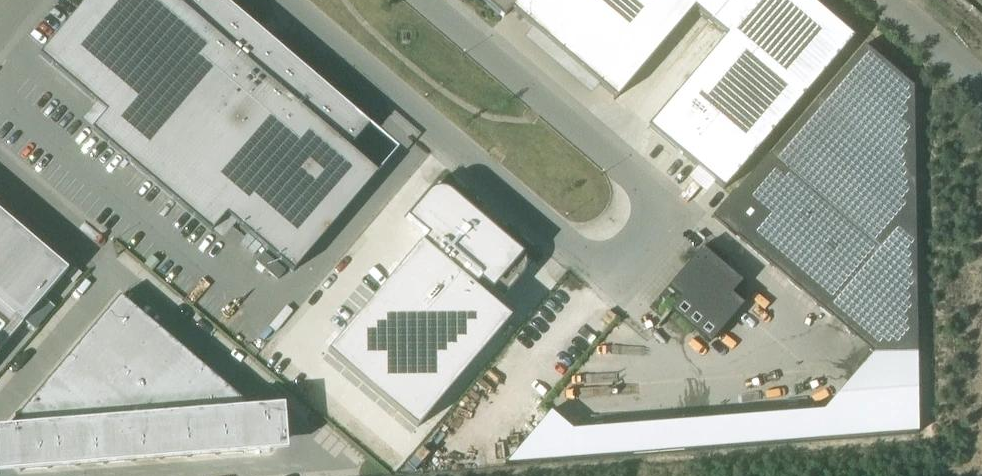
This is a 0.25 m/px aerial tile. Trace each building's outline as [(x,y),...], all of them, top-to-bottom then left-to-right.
[(39,56),(95,104),(105,113),(91,129),(90,130),(211,233),(212,233),(226,216),(236,225),(293,273),(378,173),(350,149),(370,125),(224,0),(86,0),(39,56)] [(503,18),(511,9),(533,29),(599,85),(616,99),(694,8),(710,22),(726,36),(648,127),(680,154),(679,154),(682,157),(682,156),(697,168),(714,183),(723,191),(854,38),(809,0),(482,0),(503,18)] [(765,158),(714,218),(846,331),(847,330),(874,353),(916,353),(914,87),(913,86),(864,46),(767,160),(765,158)] [(421,243),(327,353),(417,429),(510,319),(474,289),(480,281),(502,300),(533,264),(517,250),(513,246),(512,246),(459,201),(451,193),(438,183),(407,219),(428,237),(422,244),(421,243)] [(23,322),(33,331),(54,307),(44,299),(68,270),(0,212),(0,349),(23,322)] [(740,283),(702,250),(670,288),(682,298),(671,310),(709,343),(741,305),(729,295),(740,283)] [(0,428),(0,472),(21,471),(269,452),(287,450),(284,405),(252,408),(251,408),(120,297),(9,427),(0,428)]
